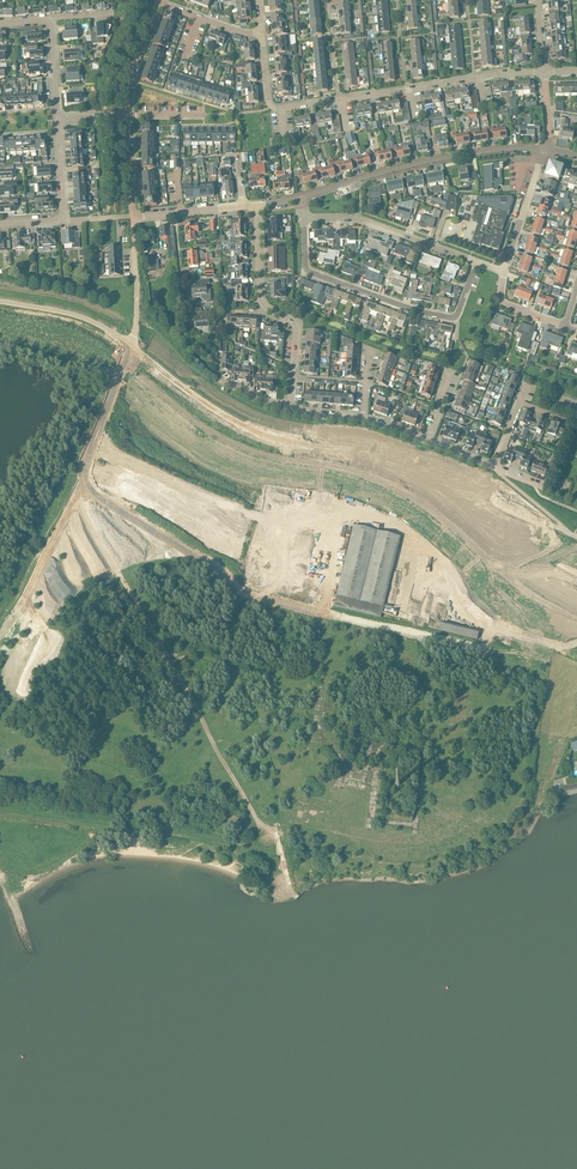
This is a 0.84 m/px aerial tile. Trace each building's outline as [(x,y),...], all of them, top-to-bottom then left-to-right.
[(202,6),(208,8),(211,0),(204,0),(202,6)] [(309,1),(310,8),(320,7),(319,0),(318,0),(309,1)] [(416,0),(406,1),(407,8),(416,8),(416,0)] [(238,9),(238,14),(251,12),(250,5),(246,5),(246,2),(238,2),(236,2),(236,6),(236,10),(238,9)] [(549,11),(550,11),(550,14),(559,13),(558,5),(562,5),(562,2),(558,2),(548,3),(549,11)] [(458,3),(449,4),(445,4),(446,12),(450,11),(458,10),(458,3)] [(348,4),(339,5),(339,13),(349,12),(348,4)] [(276,15),(284,14),(284,11),(282,11),(281,5),(270,6),(271,12),(276,12),(276,15)] [(48,7),(49,14),(61,12),(61,8),(57,9),(57,6),(48,7)] [(33,15),(45,13),(45,9),(41,10),(41,7),(32,8),(33,15)] [(320,7),(310,8),(311,15),(320,14),(320,7)] [(388,7),(377,8),(378,16),(388,15),(388,7)] [(489,7),(478,8),(478,17),(489,16),(489,7)] [(17,16),(29,14),(29,10),(25,11),(25,8),(16,9),(17,16)] [(416,8),(407,8),(408,16),(417,15),(416,8)] [(459,18),(458,10),(450,11),(450,19),(459,18)] [(251,12),(238,14),(238,17),(240,17),(240,21),(241,24),(249,24),(248,20),(252,20),(251,12)] [(349,12),(339,13),(340,20),(349,19),(349,12)] [(549,17),(550,24),(564,23),(564,20),(560,21),(559,13),(550,14),(550,17),(549,17)] [(164,20),(175,24),(177,18),(166,14),(164,20)] [(272,19),(272,26),(283,25),(283,18),(284,18),(284,14),(276,15),(276,19),(272,19)] [(320,14),(311,15),(311,22),(321,21),(320,14)] [(388,15),(378,16),(379,25),(389,24),(388,15)] [(417,15),(408,16),(409,23),(418,22),(417,15)] [(519,20),(520,27),(529,26),(529,19),(522,20),(522,17),(513,17),(513,21),(519,20)] [(349,19),(340,20),(341,28),(350,27),(349,19)] [(162,26),(172,30),(175,24),(164,20),(162,26)] [(321,21),(311,22),(312,29),(322,28),(321,21)] [(418,22),(409,23),(409,31),(419,30),(418,22)] [(479,23),(480,31),(489,30),(488,22),(479,23)] [(561,31),(560,27),(564,27),(564,23),(550,24),(551,32),(552,32),(552,35),(561,35),(564,34),(564,31),(561,31)] [(108,34),(111,27),(107,25),(106,24),(104,25),(102,25),(97,26),(98,34),(93,34),(93,31),(93,45),(104,44),(103,38),(108,38),(108,34)] [(389,24),(379,25),(379,34),(390,32),(389,24)] [(288,31),(284,31),(283,25),(272,26),(273,32),(276,32),(277,36),(288,35),(288,31)] [(63,34),(63,40),(78,39),(77,33),(76,26),(65,27),(65,34),(63,34)] [(172,30),(162,26),(160,33),(170,36),(172,30)] [(449,27),(450,36),(461,35),(460,26),(449,27)] [(520,27),(521,35),(521,38),(530,37),(529,34),(530,34),(529,26),(520,27)] [(350,27),(341,28),(342,35),(351,34),(350,27)] [(313,37),(323,36),(322,28),(312,29),(313,37)] [(38,42),(39,41),(42,41),(42,38),(43,37),(43,36),(43,34),(42,34),(41,33),(32,33),(32,29),(23,29),(24,37),(28,37),(28,42),(34,42),(35,43),(36,43),(37,43),(38,42)] [(480,31),(480,38),(490,37),(489,30),(480,31)] [(212,32),(211,36),(207,34),(204,45),(208,47),(211,41),(216,44),(219,35),(212,32)] [(170,36),(160,33),(157,39),(168,43),(170,36)] [(224,53),(227,45),(224,43),(226,37),(219,35),(216,44),(222,46),(221,51),(224,53)] [(462,44),(461,35),(450,36),(451,45),(462,44)] [(552,39),(552,46),(566,45),(566,42),(562,42),(561,35),(552,35),(553,39),(552,39)] [(274,41),(274,47),(285,46),(285,40),(286,40),(286,36),(278,37),(278,40),(274,41)] [(490,44),(490,37),(480,38),(481,45),(490,44)] [(521,38),(522,49),(532,48),(531,40),(530,41),(530,37),(521,38)] [(168,43),(157,39),(155,45),(166,49),(168,43)] [(244,46),(245,53),(255,52),(254,45),(247,46),(247,42),(238,43),(239,47),(244,46)] [(314,50),(324,49),(323,42),(313,43),(314,50)] [(411,50),(420,49),(420,42),(410,43),(411,50)] [(344,54),(354,53),(353,44),(343,45),(344,54)] [(382,45),(383,53),(392,52),(391,44),(382,45)] [(451,45),(452,53),(462,52),(462,44),(451,45)] [(43,58),(43,56),(44,56),(44,51),(43,51),(43,49),(35,50),(35,45),(27,46),(27,53),(30,53),(30,59),(43,58)] [(563,53),(562,48),(566,48),(566,45),(552,46),(553,54),(557,53),(557,60),(566,59),(565,53),(563,53)] [(64,51),(65,61),(79,60),(78,51),(83,50),(82,46),(75,47),(75,51),(73,51),(70,51),(64,51)] [(280,57),(288,56),(287,53),(287,52),(286,53),(285,46),(274,47),(275,54),(279,54),(280,57)] [(523,56),(517,57),(517,63),(527,62),(526,56),(532,56),(532,48),(522,49),(523,56)] [(151,55),(161,59),(164,53),(153,49),(151,55)] [(324,49),(314,50),(315,57),(325,56),(324,49)] [(420,49),(411,50),(412,58),(421,57),(420,49)] [(482,52),(482,60),(492,59),(491,51),(482,52)] [(240,61),(240,64),(248,64),(248,61),(255,60),(255,52),(245,53),(245,61),(240,61)] [(392,52),(383,53),(383,60),(393,59),(392,52)] [(452,53),(452,57),(452,62),(463,61),(462,52),(452,53)] [(354,53),(344,54),(345,62),(355,61),(354,53)] [(151,55),(149,61),(159,65),(161,59),(151,55)] [(276,61),(276,67),(287,66),(287,60),(288,60),(288,56),(280,57),(280,61),(276,61)] [(325,56),(315,57),(316,64),(326,63),(325,56)] [(421,57),(412,58),(413,65),(422,64),(421,57)] [(393,59),(383,60),(384,68),(394,67),(393,59)] [(483,68),(493,67),(495,67),(495,64),(492,64),(492,59),(482,60),(483,68)] [(159,65),(149,61),(146,67),(157,71),(159,65)] [(355,61),(345,62),(346,71),(356,70),(355,61)] [(464,69),(463,61),(452,62),(453,71),(464,69)] [(27,62),(28,70),(30,70),(30,76),(36,75),(36,76),(40,76),(40,75),(44,75),(44,65),(40,66),(39,62),(27,62)] [(326,63),(316,64),(317,71),(326,70),(326,63)] [(240,64),(240,68),(246,67),(246,74),(256,74),(256,66),(248,67),(248,64),(240,64)] [(282,77),(290,76),(289,73),(288,73),(287,66),(276,67),(277,74),(281,74),(282,77)] [(146,67),(144,74),(155,77),(157,71),(146,67)] [(394,67),(384,68),(385,75),(394,74),(394,67)] [(70,74),(71,76),(66,76),(66,82),(80,82),(80,81),(78,81),(78,76),(79,76),(79,75),(79,72),(80,71),(80,68),(68,68),(68,74),(70,74)] [(326,70),(317,71),(317,78),(327,77),(326,70)] [(356,70),(346,71),(346,79),(357,78),(356,70)] [(423,71),(413,72),(413,74),(412,74),(412,77),(414,77),(414,80),(423,79),(423,71)] [(177,88),(181,74),(174,72),(169,86),(177,88)] [(155,77),(144,74),(142,80),(152,84),(155,77)] [(177,88),(184,91),(188,77),(181,74),(177,88)] [(242,86),(251,85),(250,82),(257,81),(256,74),(246,74),(247,75),(243,75),(244,83),(242,83),(242,86)] [(394,74),(385,75),(386,83),(395,82),(394,74)] [(278,81),(278,87),(289,86),(288,80),(290,80),(290,76),(282,77),(282,81),(278,81)] [(184,91),(191,93),(195,79),(188,77),(184,91)] [(327,77),(317,78),(318,85),(328,84),(327,77)] [(357,78),(346,79),(347,88),(358,87),(357,78)] [(203,81),(195,79),(191,93),(198,95),(203,81)] [(198,95),(206,97),(210,83),(203,81),(198,95)] [(523,96),(523,92),(522,83),(521,83),(521,81),(517,82),(517,83),(515,83),(516,95),(518,95),(519,97),(523,96)] [(524,82),(522,83),(523,92),(530,91),(531,94),(535,94),(535,85),(530,85),(530,82),(528,82),(528,81),(524,81),(524,82)] [(206,97),(213,100),(217,86),(210,83),(206,97)] [(37,92),(33,92),(33,105),(43,105),(42,95),(43,95),(43,84),(37,85),(37,92)] [(328,84),(318,85),(319,93),(329,92),(328,84)] [(508,84),(500,85),(501,94),(509,93),(508,84)] [(257,88),(251,88),(251,85),(242,86),(242,90),(248,89),(248,96),(258,95),(257,88)] [(501,94),(500,85),(493,85),(494,95),(501,94)] [(213,100),(220,102),(224,88),(217,86),(213,100)] [(290,93),(289,86),(278,87),(279,94),(284,94),(284,97),(292,96),(292,92),(290,93)] [(232,90),(224,88),(220,102),(227,104),(229,100),(232,101),(232,95),(230,94),(232,90)] [(82,97),(83,97),(83,89),(70,90),(70,97),(67,97),(68,104),(82,103),(82,97)] [(468,90),(460,91),(462,100),(463,106),(466,106),(465,102),(471,101),(471,99),(471,98),(469,99),(468,90)] [(460,91),(453,92),(455,101),(461,100),(462,100),(460,91)] [(447,103),(455,101),(453,92),(445,94),(447,103)] [(248,96),(249,104),(243,104),(244,108),(252,107),(252,103),(259,103),(258,95),(248,96)] [(439,95),(431,96),(433,105),(433,110),(436,109),(436,105),(440,104),(439,97),(439,95)] [(424,97),(425,106),(433,105),(431,96),(424,97)] [(393,112),(401,111),(399,102),(391,103),(393,112)] [(391,103),(384,104),(386,113),(393,112),(391,103)] [(386,113),(384,104),(377,106),(378,115),(386,113)] [(364,117),(372,116),(370,107),(363,108),(364,117)] [(355,109),(357,118),(354,118),(355,123),(360,122),(360,118),(364,117),(363,108),(355,109)] [(331,113),(323,115),(325,124),(324,124),(325,130),(328,130),(327,124),(332,123),(331,113)] [(316,116),(316,118),(318,125),(324,124),(325,124),(323,115),(316,116)] [(304,128),(304,131),(306,131),(306,127),(311,126),(310,117),(308,117),(308,116),(304,116),(305,118),(302,118),(304,128)] [(516,134),(520,134),(519,137),(527,137),(527,129),(527,117),(524,117),(524,125),(519,125),(516,125),(516,134)] [(531,117),(527,117),(527,129),(527,137),(535,137),(535,134),(540,134),(540,126),(530,126),(531,117)] [(304,128),(302,118),(295,119),(296,128),(294,129),(296,139),(301,138),(299,128),(304,128)] [(567,127),(567,126),(564,125),(565,119),(560,118),(559,127),(560,127),(558,139),(568,141),(568,140),(573,140),(574,132),(575,129),(567,127)] [(429,126),(427,120),(412,123),(413,129),(429,126)] [(504,129),(499,130),(500,139),(507,138),(506,132),(509,131),(508,125),(504,126),(504,129)] [(500,139),(499,130),(494,131),(494,127),(489,128),(490,134),(493,134),(494,140),(500,139)] [(490,134),(489,128),(485,128),(485,132),(481,133),(482,141),(488,140),(487,134),(490,134)] [(84,129),(76,130),(76,133),(70,133),(70,139),(71,139),(82,139),(83,139),(82,133),(84,133),(84,129)] [(472,137),(471,130),(467,131),(467,135),(462,135),(463,144),(470,143),(469,137),(472,137)] [(482,141),(481,133),(475,134),(475,130),(471,130),(472,137),(475,136),(475,142),(482,141)] [(463,144),(462,135),(457,136),(457,133),(452,133),(453,139),(456,139),(457,145),(463,144)] [(449,146),(448,140),(446,134),(437,136),(438,139),(434,140),(435,145),(438,144),(439,149),(449,146)] [(346,137),(349,144),(357,142),(355,135),(346,137)] [(45,137),(36,138),(37,151),(41,150),(42,158),(48,157),(47,146),(45,146),(45,137)] [(10,152),(9,139),(0,140),(0,144),(0,149),(0,160),(5,160),(6,153),(10,152)] [(424,140),(417,141),(419,153),(428,151),(427,147),(430,146),(429,141),(424,142),(424,140)] [(389,152),(384,153),(386,161),(392,160),(391,154),(394,153),(393,147),(392,147),(391,143),(387,143),(388,148),(389,152)] [(407,148),(402,149),(404,157),(410,156),(409,150),(412,149),(411,143),(407,144),(407,148)] [(397,146),(393,147),(394,153),(397,153),(398,159),(404,157),(402,149),(397,150),(397,146)] [(380,162),(386,161),(384,153),(379,154),(378,150),(374,151),(375,157),(378,156),(380,162)] [(356,156),(355,152),(351,153),(354,163),(357,162),(358,168),(365,166),(362,158),(357,160),(356,156)] [(367,157),(362,158),(365,166),(371,165),(369,158),(372,157),(370,152),(366,153),(367,157)] [(349,162),(344,164),(347,172),(353,170),(351,164),(354,163),(351,153),(347,154),(348,158),(349,162)] [(338,161),(334,163),(336,169),(339,168),(340,174),(347,172),(344,164),(340,165),(338,161)] [(79,171),(86,171),(86,167),(84,167),(84,162),(72,162),(73,168),(78,168),(79,171)] [(332,168),(327,169),(329,177),(335,175),(333,170),(336,169),(334,163),(330,164),(332,168)] [(51,176),(51,172),(52,171),(52,169),(51,168),(50,167),(41,167),(41,164),(34,164),(34,168),(37,168),(38,177),(51,176)] [(264,164),(256,165),(258,188),(266,187),(265,178),(262,178),(261,175),(265,175),(264,164)] [(498,191),(498,187),(502,187),(502,180),(495,180),(494,170),(503,170),(503,166),(500,166),(500,164),(491,164),(491,166),(483,166),(484,192),(498,191)] [(560,178),(562,171),(563,168),(549,164),(545,178),(559,182),(560,178)] [(258,188),(256,165),(251,165),(253,179),(250,180),(251,189),(258,188)] [(1,166),(2,171),(0,173),(0,180),(13,179),(12,170),(14,170),(14,166),(1,166)] [(220,170),(221,179),(223,178),(223,183),(225,183),(227,196),(234,195),(232,182),(231,172),(230,173),(230,169),(230,166),(224,167),(223,167),(223,169),(220,170)] [(321,167),(317,168),(318,174),(321,173),(323,179),(329,177),(327,169),(322,171),(321,167)] [(314,173),(309,175),(311,183),(317,181),(315,175),(318,174),(317,168),(313,170),(314,173)] [(477,181),(476,173),(468,174),(467,169),(459,171),(461,182),(469,181),(469,182),(477,181)] [(74,181),(85,180),(85,175),(86,174),(86,171),(79,171),(79,175),(73,175),(74,181)] [(572,174),(562,171),(560,178),(566,180),(565,184),(568,185),(569,183),(572,174)] [(305,185),(311,183),(309,175),(304,176),(303,173),(299,174),(300,180),(303,179),(305,185)] [(436,183),(444,182),(442,173),(435,175),(436,183)] [(576,184),(576,180),(576,175),(572,174),(569,183),(568,185),(575,187),(576,184)] [(285,177),(281,178),(282,190),(290,189),(289,182),(292,181),(291,175),(285,176),(285,177)] [(436,183),(435,175),(427,176),(429,185),(436,183)] [(416,188),(424,186),(422,177),(414,179),(416,188)] [(277,182),(274,182),(275,191),(282,190),(281,178),(276,178),(277,182)] [(416,188),(414,179),(407,180),(409,189),(416,188)] [(30,185),(35,185),(38,185),(39,193),(52,193),(52,184),(42,184),(42,180),(35,181),(30,181),(30,185)] [(543,187),(555,191),(557,185),(545,181),(543,187)] [(17,182),(5,183),(5,187),(0,187),(0,196),(14,196),(14,190),(17,190),(17,182)] [(396,192),(403,190),(402,182),(394,183),(396,192)] [(396,192),(394,183),(387,184),(388,193),(396,192)] [(206,185),(206,186),(207,197),(214,196),(214,193),(216,193),(215,189),(213,189),(213,184),(206,185)] [(186,199),(193,199),(192,187),(193,187),(192,185),(185,186),(186,192),(183,192),(184,196),(186,196),(186,199)] [(200,198),(207,197),(206,186),(199,187),(200,198)] [(381,196),(384,196),(387,196),(385,186),(380,186),(380,187),(376,187),(376,189),(369,189),(369,207),(381,207),(381,196)] [(199,187),(193,187),(192,187),(193,199),(200,198),(199,187)] [(553,197),(555,191),(543,187),(541,194),(553,197)] [(445,194),(444,199),(431,195),(428,206),(441,210),(449,212),(453,197),(445,194)] [(40,205),(40,211),(53,210),(53,208),(54,208),(54,204),(53,204),(53,201),(43,201),(43,197),(35,198),(36,205),(40,205)] [(480,246),(481,245),(483,246),(494,249),(496,250),(499,251),(501,245),(504,234),(502,233),(503,230),(505,224),(506,221),(508,215),(508,216),(509,216),(513,202),(513,200),(512,198),(510,197),(497,197),(478,198),(475,205),(479,206),(480,206),(474,223),(473,223),(478,225),(472,243),(472,244),(480,246)] [(18,199),(10,199),(10,203),(0,204),(1,213),(15,212),(15,206),(18,206),(18,199)] [(542,200),(539,207),(548,210),(550,203),(542,200)] [(75,204),(75,210),(81,210),(81,213),(89,213),(89,209),(87,209),(87,203),(86,203),(75,204)] [(410,217),(411,211),(412,207),(407,206),(405,210),(398,208),(396,217),(406,220),(407,216),(410,217)] [(546,217),(548,210),(539,207),(537,215),(546,217)] [(435,220),(432,219),(422,216),(420,225),(430,228),(431,225),(433,225),(435,220)] [(268,227),(268,232),(270,232),(270,240),(279,240),(279,227),(282,227),(282,222),(282,218),(273,219),(273,227),(268,227)] [(234,224),(234,229),(247,229),(246,222),(239,222),(239,219),(230,219),(230,225),(234,224)] [(536,219),(533,226),(542,229),(544,222),(536,219)] [(569,221),(569,223),(572,225),(571,228),(576,229),(576,222),(574,221),(570,219),(570,221),(569,221)] [(185,226),(186,234),(195,233),(197,233),(198,233),(198,225),(185,226)] [(540,236),(542,229),(533,226),(531,234),(540,236)] [(169,252),(175,252),(174,234),(169,235),(168,227),(161,227),(161,237),(167,237),(169,252)] [(238,241),(239,241),(239,237),(247,237),(247,229),(234,229),(234,235),(231,235),(231,241),(238,241)] [(63,232),(64,245),(74,245),(74,249),(81,248),(80,238),(75,239),(75,231),(63,232)] [(337,251),(336,237),(333,237),(333,231),(318,231),(318,233),(314,233),(314,242),(318,242),(325,242),(325,240),(333,240),(333,251),(337,251)] [(340,237),(336,237),(337,251),(344,251),(344,247),(340,247),(340,240),(348,240),(348,242),(356,242),(355,231),(340,231),(340,237)] [(196,241),(195,237),(201,236),(201,232),(198,233),(197,233),(195,233),(186,234),(187,241),(196,241)] [(568,239),(576,242),(576,240),(576,235),(570,232),(568,239)] [(51,236),(51,233),(42,234),(42,236),(38,237),(39,248),(44,248),(43,246),(51,245),(51,248),(56,247),(56,244),(56,242),(56,240),(55,240),(54,235),(51,236)] [(15,247),(25,246),(25,244),(31,244),(31,236),(21,236),(21,235),(15,235),(15,242),(14,242),(14,247),(15,247)] [(530,238),(527,245),(536,248),(538,241),(530,238)] [(393,243),(391,243),(386,241),(385,244),(370,239),(367,250),(386,257),(389,249),(391,249),(393,243)] [(574,249),(576,242),(568,239),(566,247),(574,249)] [(231,252),(234,251),(247,251),(247,245),(238,245),(238,241),(231,241),(231,252)] [(413,265),(417,253),(411,250),(412,249),(397,244),(394,254),(405,258),(404,262),(413,265)] [(533,255),(536,248),(527,245),(525,253),(533,255)] [(269,271),(285,271),(285,249),(269,249),(269,271)] [(188,252),(188,260),(197,259),(212,259),(213,259),(213,254),(205,255),(201,251),(197,252),(188,252)] [(231,262),(238,262),(238,258),(247,258),(247,251),(234,251),(234,258),(230,258),(231,262)] [(339,258),(340,253),(328,251),(327,255),(320,253),(318,263),(333,266),(335,258),(339,258)] [(564,251),(562,258),(571,261),(573,254),(564,251)] [(438,269),(441,261),(422,254),(419,262),(438,269)] [(154,256),(145,257),(146,271),(155,270),(154,256)] [(524,257),(521,264),(530,267),(532,260),(524,257)] [(568,268),(571,261),(562,258),(560,266),(568,268)] [(198,267),(198,263),(206,263),(210,263),(210,264),(212,264),(212,259),(197,259),(188,260),(189,268),(198,267)] [(361,268),(350,265),(351,263),(345,261),(345,263),(341,272),(357,278),(359,274),(362,275),(365,267),(362,265),(361,268)] [(235,267),(235,273),(247,272),(247,266),(239,267),(238,262),(231,262),(231,267),(235,267)] [(448,263),(443,276),(442,275),(441,279),(449,283),(451,279),(454,280),(457,272),(458,271),(459,270),(459,269),(459,268),(457,267),(448,263)] [(527,274),(530,267),(521,264),(519,271),(527,274)] [(407,280),(405,279),(400,277),(401,273),(393,271),(394,267),(390,265),(385,280),(389,282),(388,285),(396,288),(395,292),(402,294),(407,280)] [(365,267),(362,275),(365,277),(364,281),(380,286),(384,277),(385,274),(380,272),(369,268),(365,267)] [(559,270),(557,277),(565,280),(567,273),(559,270)] [(232,284),(239,283),(239,280),(248,279),(247,272),(235,273),(235,280),(232,280),(232,284)] [(553,276),(552,277),(552,279),(555,280),(553,288),(561,290),(562,287),(563,287),(565,280),(557,277),(553,276)] [(210,290),(207,290),(206,284),(210,284),(210,280),(200,281),(200,285),(192,285),(193,296),(201,295),(201,299),(205,302),(211,301),(210,290)] [(271,298),(281,297),(282,297),(286,297),(285,280),(276,280),(276,284),(271,284),(271,298)] [(421,300),(423,295),(416,293),(418,282),(412,281),(411,280),(408,292),(407,298),(413,299),(412,300),(418,301),(421,301),(421,300)] [(314,284),(306,281),(303,288),(312,291),(314,284)] [(235,288),(235,294),(248,294),(248,287),(239,288),(239,283),(232,284),(231,284),(231,288),(235,288)] [(423,295),(421,300),(432,303),(432,304),(435,304),(435,303),(436,297),(430,296),(432,284),(429,284),(426,283),(424,295),(423,295)] [(331,299),(331,301),(331,302),(332,302),(334,298),(332,297),(334,292),(335,291),(331,289),(331,290),(321,287),(321,285),(318,284),(317,285),(317,286),(315,292),(311,302),(322,306),(325,297),(331,299)] [(444,299),(445,294),(450,295),(452,287),(446,285),(446,287),(440,286),(438,298),(436,297),(435,303),(446,305),(446,306),(449,307),(451,300),(444,299)] [(515,296),(522,299),(525,290),(518,288),(515,296)] [(532,293),(525,290),(522,299),(529,301),(532,293)] [(342,301),(346,302),(348,296),(348,295),(345,294),(344,295),(334,292),(332,297),(334,298),(332,302),(330,309),(335,311),(339,300),(342,301)] [(235,294),(235,302),(231,302),(231,305),(239,305),(239,301),(248,301),(248,294),(235,294)] [(362,300),(358,299),(353,297),(353,298),(348,296),(346,302),(347,303),(343,314),(349,316),(353,305),(359,307),(362,300)] [(537,304),(544,307),(547,299),(540,296),(537,304)] [(554,301),(547,299),(544,307),(551,310),(551,308),(555,309),(557,303),(554,302),(554,301)] [(366,303),(364,309),(362,314),(361,314),(359,320),(361,320),(367,322),(371,311),(377,314),(379,308),(380,307),(376,306),(376,307),(366,303)] [(389,311),(379,308),(377,314),(379,314),(375,325),(378,326),(376,331),(378,332),(380,327),(384,316),(390,318),(388,323),(390,324),(392,319),(391,318),(393,313),(393,312),(390,310),(389,311)] [(208,317),(213,316),(212,312),(202,313),(203,317),(194,318),(195,328),(209,327),(208,317)] [(392,319),(390,324),(388,330),(386,336),(389,337),(390,335),(391,331),(394,332),(398,321),(404,323),(407,316),(403,315),(403,316),(393,313),(391,318),(392,319)] [(492,324),(507,330),(506,333),(511,334),(514,325),(510,323),(512,320),(496,314),(492,324)] [(227,327),(237,327),(238,317),(234,317),(234,315),(228,315),(227,327)] [(415,339),(416,332),(424,333),(425,329),(424,329),(425,323),(425,322),(422,321),(422,322),(411,320),(409,326),(411,326),(409,338),(415,339)] [(435,325),(425,323),(424,329),(425,329),(424,333),(423,341),(424,341),(428,342),(429,342),(431,330),(438,332),(439,326),(439,324),(436,324),(435,325)] [(527,351),(535,329),(521,323),(518,333),(522,335),(518,347),(527,351)] [(265,341),(265,340),(271,341),(271,337),(273,325),(266,324),(265,333),(262,333),(261,340),(265,341)] [(284,335),(278,334),(279,325),(273,325),(271,337),(271,341),(277,342),(277,343),(284,344),(284,335)] [(440,344),(439,348),(443,349),(444,345),(443,344),(445,333),(452,334),(453,327),(450,327),(449,328),(439,326),(438,332),(439,332),(437,344),(440,344)] [(307,332),(306,345),(316,345),(316,346),(319,346),(321,333),(307,332)] [(559,349),(563,339),(545,332),(540,347),(547,350),(549,345),(559,349)] [(222,340),(217,340),(217,353),(227,353),(226,342),(222,342),(222,340)] [(530,355),(534,356),(539,344),(534,342),(530,355)] [(576,344),(576,343),(572,342),(568,355),(572,357),(573,354),(576,356),(576,345),(576,344)] [(359,349),(353,348),(353,344),(346,343),(346,348),(347,348),(346,354),(358,355),(359,349)] [(228,371),(230,357),(223,356),(221,370),(228,371)] [(394,365),(396,359),(385,356),(384,358),(385,358),(384,362),(394,365)] [(394,365),(384,362),(383,366),(382,365),(381,367),(392,371),(394,365)] [(471,362),(468,368),(477,372),(480,366),(471,362)] [(426,376),(436,379),(438,373),(434,371),(435,367),(429,365),(427,370),(428,370),(427,373),(423,372),(422,375),(426,376)] [(232,366),(232,373),(235,374),(234,381),(242,382),(243,369),(239,369),(239,366),(232,366)] [(243,369),(242,382),(249,382),(249,378),(252,378),(252,379),(253,366),(247,366),(247,367),(243,366),(243,369)] [(392,371),(381,367),(380,370),(382,370),(381,373),(391,376),(392,371)] [(468,368),(466,374),(475,378),(478,379),(480,373),(477,372),(468,368)] [(313,377),(316,377),(316,371),(313,370),(303,369),(303,375),(313,376),(313,377)] [(378,378),(389,382),(391,376),(381,373),(379,377),(378,377),(378,378)] [(466,374),(464,381),(465,381),(473,384),(475,378),(466,374)] [(255,375),(255,383),(258,384),(257,391),(265,392),(266,379),(261,379),(261,375),(255,375)] [(507,382),(516,386),(519,379),(507,375),(506,377),(508,378),(507,382)] [(276,385),(276,377),(271,376),(270,380),(266,379),(265,392),(272,392),(272,385),(276,385)] [(426,376),(424,382),(434,385),(436,379),(426,376)] [(389,382),(378,378),(377,381),(378,382),(377,385),(387,388),(389,382)] [(465,381),(462,388),(478,394),(479,391),(474,390),(476,385),(473,384),(465,381),(464,381),(465,381)] [(424,382),(423,388),(432,391),(434,385),(424,382)] [(503,386),(502,388),(514,393),(516,386),(507,382),(505,387),(503,386)] [(431,397),(432,391),(423,388),(421,394),(431,397)] [(462,388),(460,394),(471,398),(473,393),(477,395),(478,394),(462,388)] [(511,399),(514,393),(502,388),(501,391),(503,391),(501,396),(511,399)] [(460,394),(457,400),(473,406),(474,404),(469,402),(471,398),(460,394)] [(561,394),(560,399),(558,405),(576,410),(576,409),(576,398),(561,394)] [(374,412),(380,414),(385,403),(379,401),(380,397),(377,396),(374,403),(377,404),(374,412)] [(497,399),(496,401),(509,406),(511,399),(501,396),(500,400),(497,399)] [(473,406),(457,400),(455,406),(466,411),(468,406),(472,408),(473,406)] [(386,417),(389,409),(393,410),(395,402),(392,401),(391,405),(385,403),(380,414),(386,417)] [(506,413),(509,406),(496,401),(495,404),(498,405),(496,409),(506,413)] [(404,406),(402,413),(405,414),(403,422),(408,424),(412,413),(407,410),(408,407),(404,406)] [(492,412),(491,415),(503,420),(506,413),(496,409),(495,413),(492,412)] [(415,426),(418,418),(421,419),(424,412),(420,411),(419,415),(412,413),(408,424),(415,426)] [(525,429),(529,431),(532,422),(529,421),(531,414),(523,411),(519,423),(524,425),(523,428),(525,429)] [(491,415),(490,415),(488,422),(491,423),(501,427),(503,420),(491,415)] [(546,420),(538,417),(536,424),(532,422),(529,431),(535,433),(537,430),(542,432),(546,420)] [(443,436),(450,439),(454,426),(451,425),(452,422),(445,420),(441,430),(445,432),(443,436)] [(562,438),(565,430),(559,427),(560,425),(552,422),(547,434),(555,437),(556,435),(562,438)] [(194,436),(197,428),(187,423),(183,431),(194,436)] [(456,441),(459,434),(463,436),(466,428),(460,426),(459,428),(454,426),(450,439),(456,441)] [(479,442),(482,434),(477,432),(475,432),(474,434),(470,432),(465,445),(472,447),(475,440),(479,442)] [(487,436),(482,434),(479,442),(484,443),(481,451),(482,451),(481,453),(482,454),(485,455),(487,455),(487,453),(488,453),(492,441),(489,440),(489,437),(487,436)] [(509,448),(504,460),(511,463),(514,456),(518,458),(521,450),(514,447),(513,450),(509,448)] [(529,452),(521,450),(518,458),(523,460),(520,467),(527,469),(532,457),(528,456),(529,452)] [(544,476),(546,473),(550,475),(554,465),(549,463),(548,467),(535,462),(531,471),(544,476)] [(297,472),(296,478),(303,480),(304,473),(297,472)] [(274,492),(278,478),(272,476),(268,490),(274,492)] [(350,527),(336,608),(381,616),(381,614),(405,618),(406,615),(409,615),(408,620),(413,621),(414,616),(431,619),(439,576),(442,577),(441,584),(453,586),(454,580),(457,580),(463,548),(439,543),(439,546),(432,545),(433,539),(418,536),(417,539),(350,527)] [(576,576),(576,567),(572,564),(568,571),(576,576)] [(270,584),(271,581),(267,580),(265,587),(278,591),(279,586),(270,584)] [(459,603),(460,594),(438,590),(435,607),(440,608),(439,612),(446,614),(448,601),(459,603)] [(541,615),(547,597),(538,593),(531,611),(541,615)] [(439,632),(478,639),(480,629),(488,631),(492,607),(489,606),(487,614),(481,613),(479,620),(461,617),(460,626),(440,623),(439,632)]
